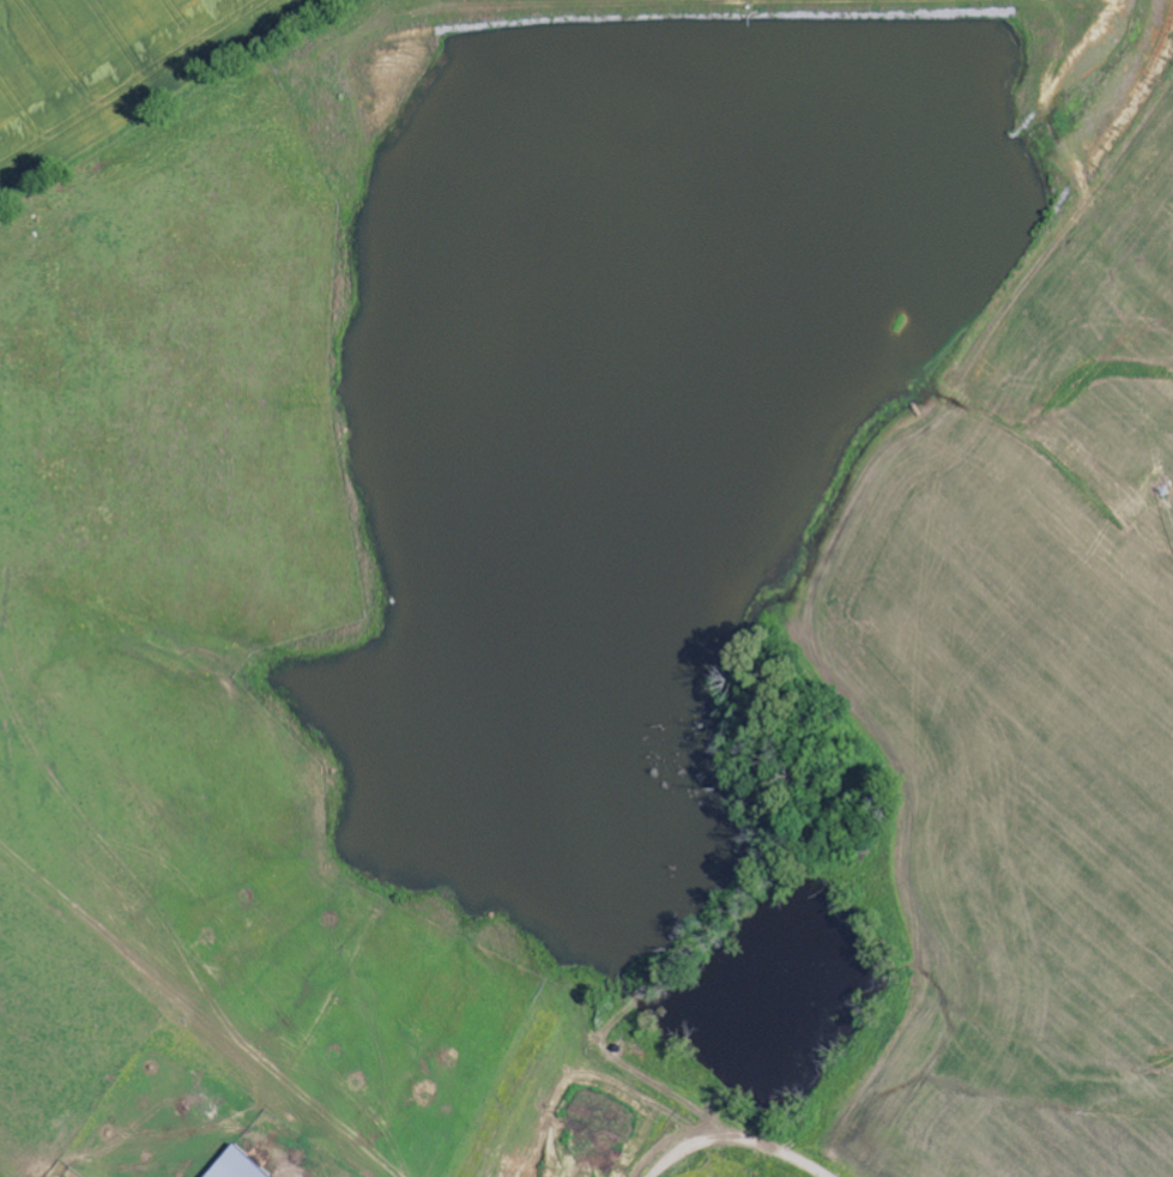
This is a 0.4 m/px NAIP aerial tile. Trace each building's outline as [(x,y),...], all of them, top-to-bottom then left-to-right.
[(234,1147),(209,1176),(269,1176),(234,1147)]
